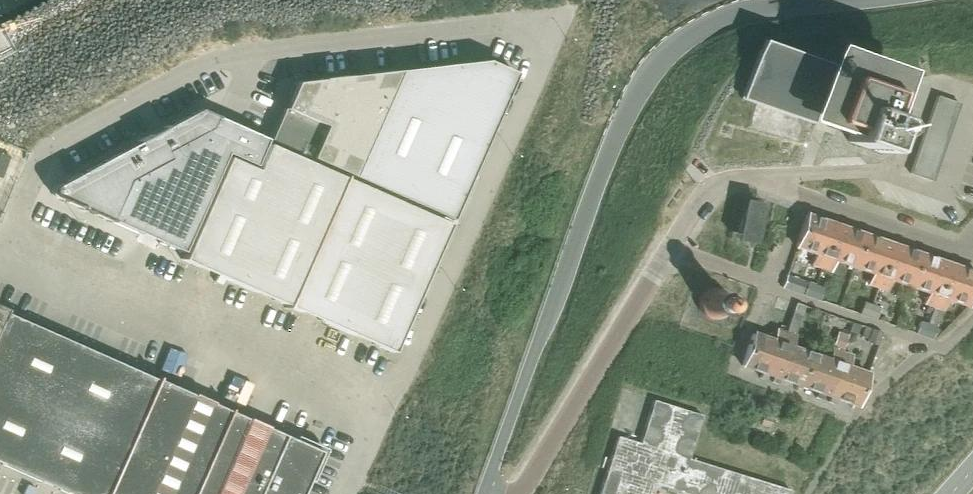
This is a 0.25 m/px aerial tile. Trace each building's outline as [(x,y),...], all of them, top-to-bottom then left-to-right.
[(893,116),(897,105),(893,104),(901,83),(906,69),(829,43),(823,60),(761,39),(753,61),(740,98),(808,121),(815,124),(821,125),(849,135),(847,138),(849,141),(868,148),(871,147),(873,149),(881,152),(884,151),(890,131),(889,128),(892,127),(895,119),(893,116)] [(399,66),(351,176),(450,220),(513,68),(487,56),(399,66)] [(269,139),(351,176),(399,66),(295,81),(269,139)] [(805,85),(765,74),(756,103),(748,129),(800,146),(804,131),(797,114),(805,85)] [(934,178),(959,100),(936,93),(911,170),(934,178)] [(52,193),(55,196),(180,251),(224,152),(253,165),(265,138),(199,108),(54,184),(52,186),(51,190),(52,193)] [(286,305),(343,177),(267,143),(255,168),(226,155),(181,258),(286,305)] [(343,177),(286,305),(391,352),(448,224),(343,177)] [(755,244),(761,214),(763,204),(745,201),(737,240),(752,243),(754,243),(755,244)] [(807,214),(796,246),(816,253),(812,265),(821,268),(836,224),(807,214)] [(864,234),(836,224),(821,268),(829,271),(834,259),(853,265),(864,234)] [(864,234),(853,265),(872,272),(868,284),(877,287),(892,243),(864,234)] [(920,253),(892,243),(877,287),(886,290),(890,278),(909,285),(920,253)] [(920,253),(909,285),(928,292),(924,304),(933,307),(948,263),(920,253)] [(948,263),(933,307),(942,310),(946,298),(966,304),(972,288),(972,285),(972,271),(948,263)] [(811,296),(815,285),(807,282),(807,281),(786,274),(782,287),(811,296)] [(811,296),(818,299),(822,287),(815,285),(811,296)] [(698,301),(698,303),(698,305),(698,307),(699,308),(699,310),(701,312),(702,313),(703,314),(705,316),(708,317),(710,318),(713,319),(715,319),(717,318),(720,317),(723,316),(725,314),(727,312),(728,310),(729,309),(729,307),(729,306),(730,303),(730,300),(729,298),(728,296),(727,294),(726,293),(725,291),(723,290),(720,288),(717,287),(714,287),(712,287),(710,287),(708,288),(705,290),(703,291),(701,294),(699,296),(699,298),(698,299),(698,301)] [(867,316),(871,304),(863,301),(859,313),(867,316)] [(785,331),(770,375),(774,376),(772,382),(778,384),(780,378),(798,384),(809,353),(790,346),(804,305),(796,302),(791,314),(785,331)] [(879,307),(871,304),(867,316),(875,318),(879,307)] [(69,493),(103,493),(154,379),(2,311),(3,309),(1,308),(0,310),(0,463),(69,493)] [(851,321),(851,322),(849,329),(856,332),(859,324),(851,321)] [(923,335),(927,324),(920,321),(916,333),(923,335)] [(935,326),(927,324),(923,335),(931,338),(932,334),(935,326)] [(877,345),(881,331),(865,326),(862,336),(868,338),(867,341),(877,345)] [(770,375),(785,331),(777,328),(774,334),(769,332),(767,338),(752,333),(741,365),(761,371),(759,377),(765,379),(767,373),(770,375)] [(809,353),(798,384),(818,391),(816,397),(821,399),(823,393),(826,394),(842,350),(847,335),(838,332),(829,359),(809,353)] [(842,350),(826,394),(830,396),(828,401),(834,403),(836,397),(856,405),(857,401),(867,373),(846,366),(850,354),(842,350)] [(226,410),(208,403),(188,394),(154,379),(103,493),(189,493),(226,410)] [(656,482),(680,490),(680,491),(690,493),(788,493),(790,490),(692,459),(693,457),(691,457),(691,459),(688,458),(702,415),(653,399),(639,443),(617,436),(598,493),(652,493),(656,482)] [(227,408),(226,410),(189,493),(299,493),(318,451),(227,411),(228,409),(227,408)]
